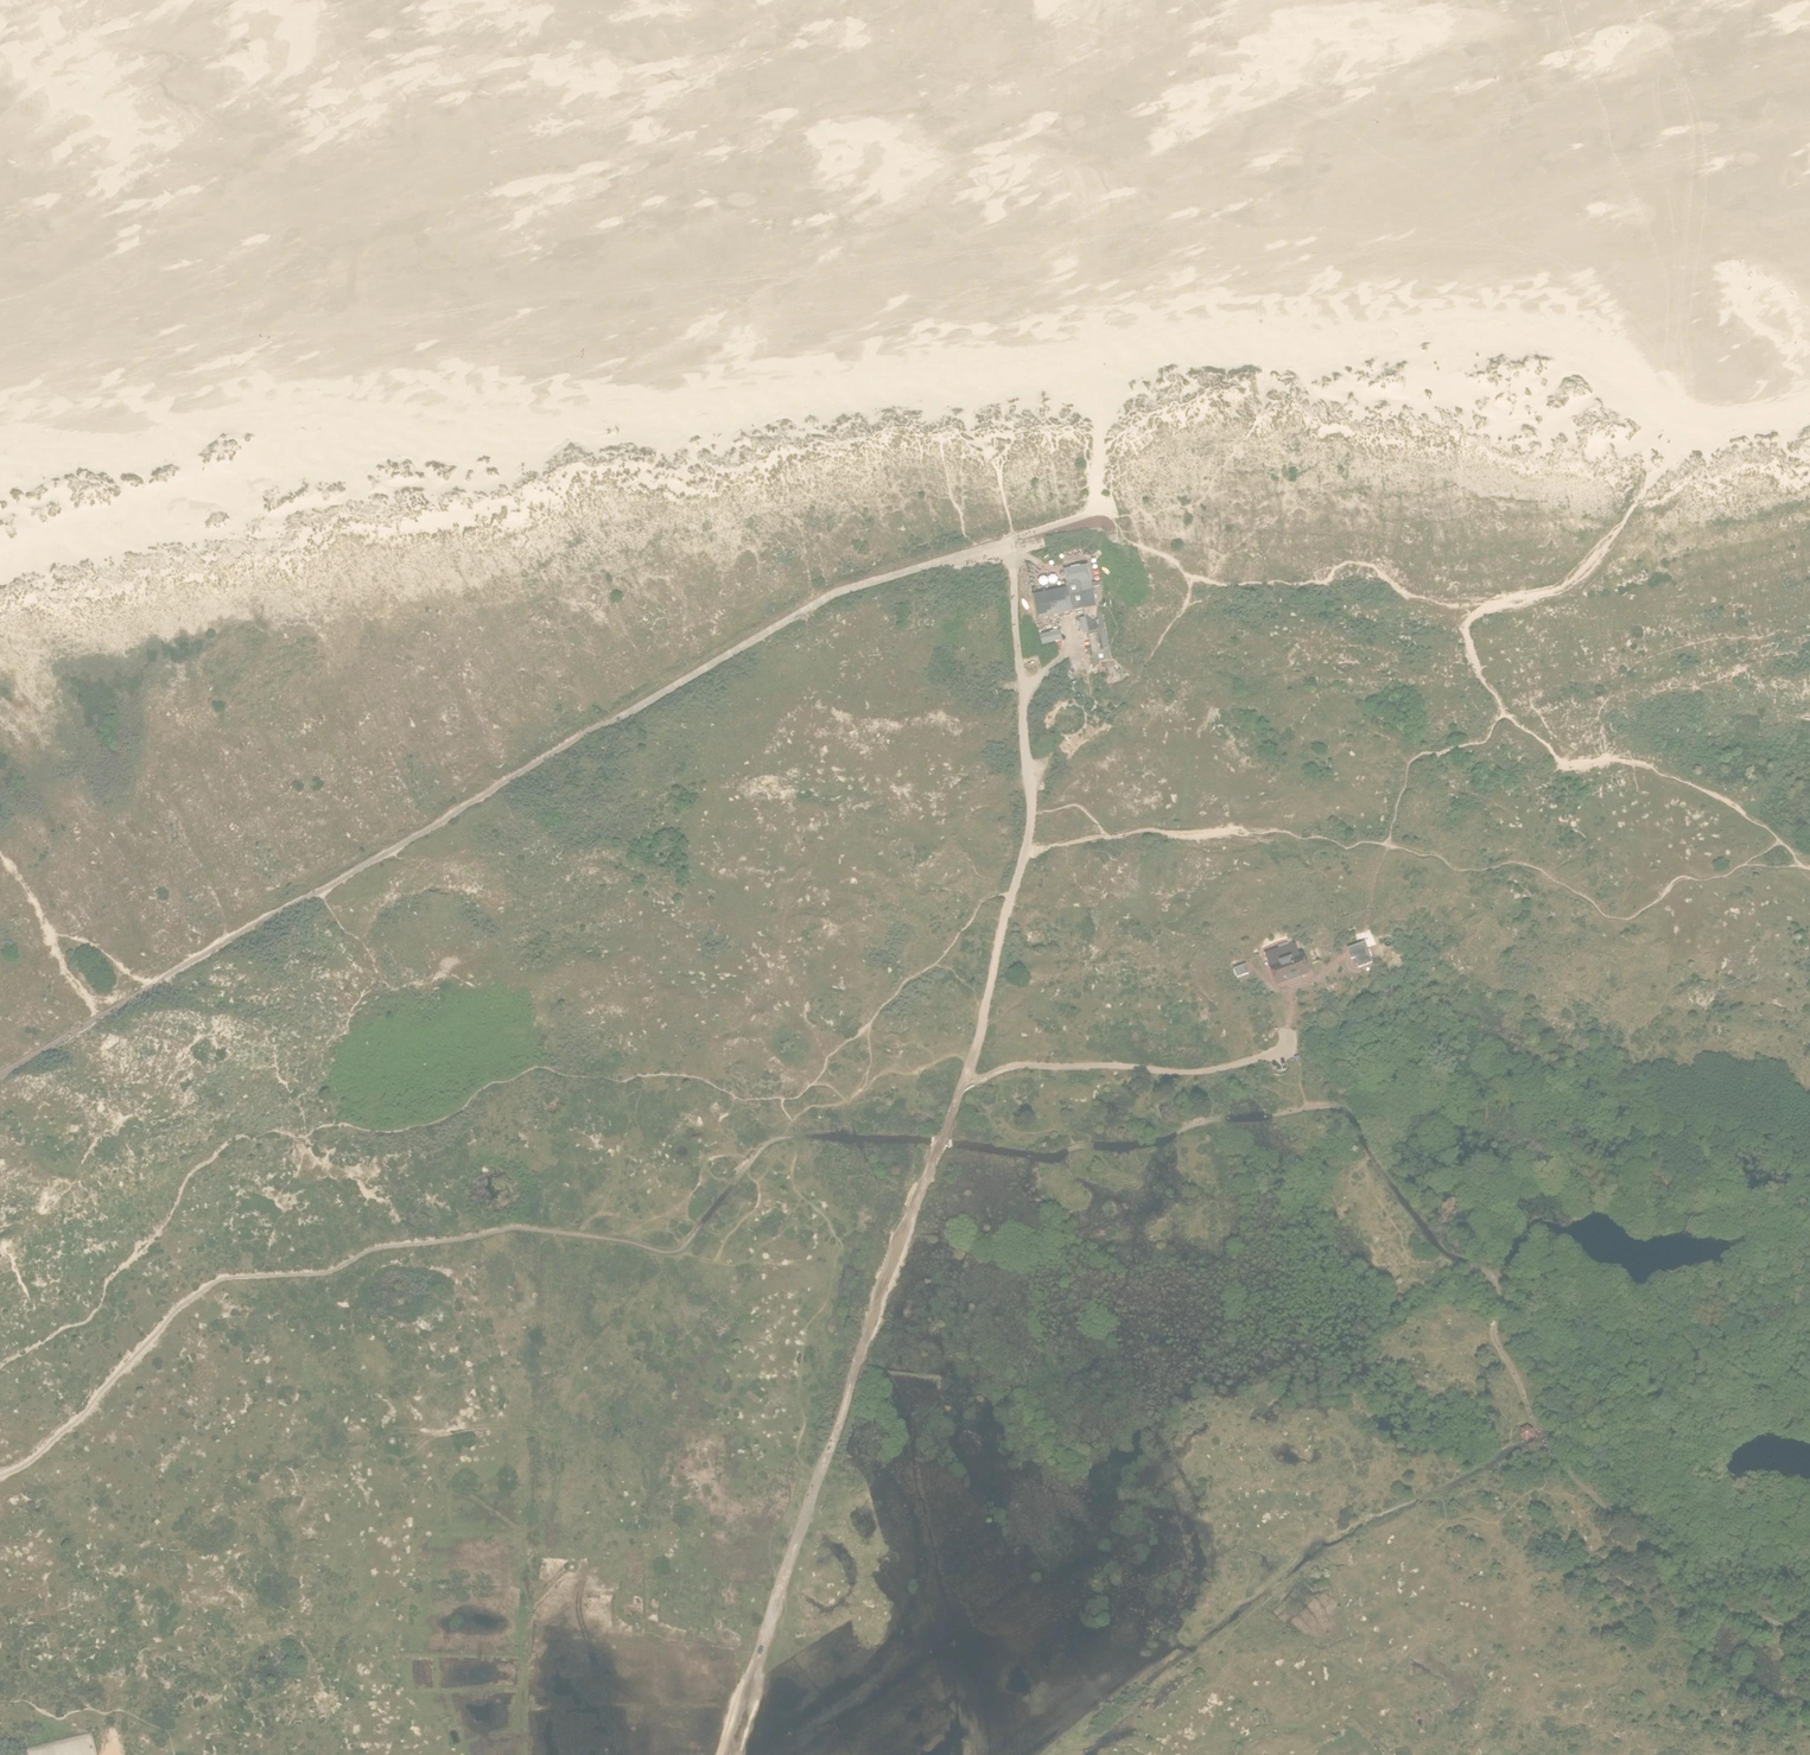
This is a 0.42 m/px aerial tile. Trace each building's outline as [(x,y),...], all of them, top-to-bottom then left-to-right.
[(1522,1428),(1521,1435),(1527,1439),(1533,1435),(1534,1429),(1528,1425),(1522,1428)]
